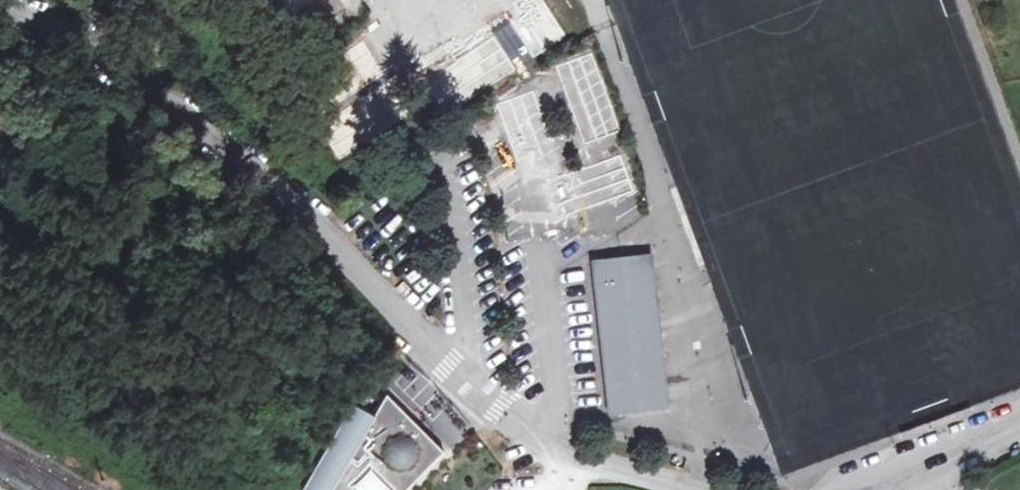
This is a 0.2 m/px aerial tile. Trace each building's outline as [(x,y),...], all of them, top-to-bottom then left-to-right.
[(290,15),(314,0),(281,0),(290,15)] [(373,9),(367,0),(345,0),(313,22),(326,42),(373,9)] [(395,35),(416,75),(432,66),(454,107),(519,72),(525,83),(543,73),(534,57),(566,40),(544,0),(494,0),(496,4),(479,14),(472,0),(460,0),(395,35)] [(365,43),(315,71),(334,105),(384,76),(365,43)] [(315,123),(332,154),(399,118),(382,87),(315,123)] [(647,263),(605,266),(614,419),(657,417),(656,389),(663,388),(663,392),(673,392),(670,348),(660,348),(659,322),(669,322),(665,268),(647,269),(647,263)] [(674,415),(673,392),(663,392),(663,388),(656,389),(657,417),(674,415)] [(388,395),(376,416),(354,404),(305,489),(356,489),(351,485),(371,465),(396,489),(409,489),(446,452),(388,395)]
